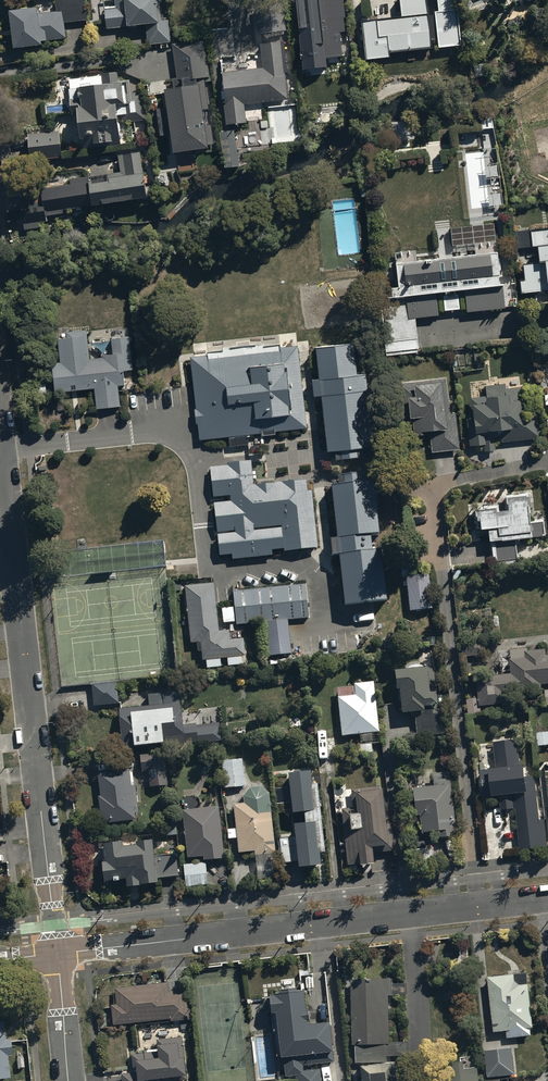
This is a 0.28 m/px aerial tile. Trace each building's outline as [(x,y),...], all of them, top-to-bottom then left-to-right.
[(9,13),(14,51),(41,47),(41,42),(66,39),(64,24),(86,21),(83,0),(69,0),(55,2),(56,12),(38,14),(37,9),(9,13)] [(104,10),(105,30),(145,27),(146,44),(170,43),(169,22),(160,22),(159,0),(115,0),(116,9),(104,10)] [(303,69),(326,67),(325,58),(343,56),(340,33),(348,32),(344,0),(295,0),(303,69)] [(361,23),(365,62),(389,59),(388,53),(431,49),(425,0),(405,0),(399,1),(401,18),(361,23)] [(437,14),(435,14),(438,49),(461,47),(456,0),(436,0),(437,14)] [(465,17),(487,9),(485,3),(494,0),(463,0),(465,17)] [(171,45),(176,78),(173,79),(175,91),(163,92),(166,109),(156,110),(160,137),(170,135),(173,154),(208,149),(207,146),(214,146),(211,125),(204,126),(202,110),(208,109),(204,79),(210,78),(204,40),(171,45)] [(263,70),(222,74),(225,126),(246,125),(244,105),(287,101),(281,44),(260,46),(263,70)] [(101,77),(68,80),(71,115),(78,115),(81,151),(119,147),(116,116),(126,115),(125,105),(127,105),(125,86),(120,86),(118,73),(101,75),(101,77)] [(59,132),(29,135),(31,161),(61,158),(59,132)] [(63,211),(92,206),(92,209),(146,199),(140,153),(118,156),(120,173),(107,174),(107,179),(89,182),(89,177),(69,180),(70,186),(41,190),(43,202),(23,205),(25,224),(23,224),(24,231),(38,228),(38,224),(47,222),(47,217),(63,215),(63,211)] [(518,300),(547,298),(547,223),(525,225),(528,254),(533,254),(533,259),(524,260),(523,256),(518,256),(518,260),(515,261),(515,263),(518,262),(519,276),(515,276),(515,282),(511,283),(511,285),(516,284),(517,300),(518,300)] [(444,313),(460,311),(458,293),(464,292),(466,314),(505,310),(503,284),(500,285),(499,272),(501,272),(499,259),(497,259),(497,253),(496,253),(493,224),(450,228),(452,252),(474,250),(474,255),(467,256),(467,257),(461,258),(460,256),(453,257),(453,259),(440,260),(440,258),(416,260),(415,251),(394,253),(395,260),(392,260),(393,265),(395,265),(397,289),(391,290),(392,300),(406,299),(408,320),(438,317),(438,313),(436,295),(442,295),(444,313)] [(120,408),(118,387),(125,387),(123,372),(133,371),(129,338),(110,340),(112,355),(102,356),(102,359),(90,360),(86,332),(66,334),(66,338),(57,339),(60,364),(51,365),(54,395),(94,390),(96,411),(120,408)] [(354,342),(316,347),(320,382),(311,383),(314,402),(321,401),(327,452),(338,451),(339,460),(365,457),(364,451),(377,449),(367,371),(357,372),(354,342)] [(298,345),(192,357),(201,442),(307,430),(298,345)] [(445,379),(400,384),(406,438),(432,435),(434,455),(458,452),(454,412),(448,413),(445,379)] [(485,397),(468,399),(470,416),(464,416),(468,453),(498,450),(496,436),(498,435),(499,440),(536,436),(529,384),(505,387),(503,385),(484,387),(485,397)] [(249,467),(213,471),(222,556),(286,549),(285,547),(314,544),(308,480),(278,483),(280,500),(253,502),(249,467)] [(341,488),(333,489),(345,602),(386,598),(380,549),(373,550),(372,539),(381,538),(375,483),(365,484),(364,475),(340,478),(341,488)] [(497,509),(472,512),(474,531),(491,529),(494,561),(516,559),(515,543),(546,540),(544,521),(532,522),(529,496),(505,499),(506,512),(497,513),(497,509)] [(428,574),(404,577),(408,614),(432,611),(428,574)] [(307,583),(231,590),(235,628),(268,625),(271,654),(289,652),(287,622),(311,620),(307,583)] [(212,585),(183,588),(189,645),(202,643),(204,661),(245,657),(243,640),(229,641),(228,629),(217,630),(212,585)] [(487,641),(460,644),(462,659),(488,656),(487,641)] [(541,686),(547,685),(547,657),(546,657),(546,652),(527,654),(527,650),(510,652),(511,661),(510,661),(511,676),(477,679),(479,699),(466,701),(468,717),(471,717),(472,720),(478,720),(477,716),(482,715),(481,708),(508,705),(507,696),(542,693),(541,686)] [(405,672),(392,673),(394,693),(400,692),(402,715),(408,716),(415,721),(416,736),(447,733),(445,705),(437,705),(433,668),(425,669),(419,666),(414,665),(408,668),(405,672)] [(116,684),(91,687),(93,707),(118,704),(116,684)] [(372,685),(336,689),(342,736),(378,732),(372,685)] [(149,708),(119,710),(122,748),(133,747),(133,749),(166,747),(166,751),(184,749),(183,745),(220,742),(219,725),(182,728),(179,694),(148,697),(149,708)] [(515,810),(520,852),(547,848),(544,821),(540,822),(535,778),(525,779),(524,769),(520,770),(517,743),(494,746),(497,772),(490,773),(490,771),(480,772),(482,783),(480,783),(481,791),(482,790),(483,799),(493,798),(493,801),(500,800),(501,811),(515,810)] [(166,753),(139,755),(141,773),(148,773),(149,789),(169,788),(166,753)] [(221,761),(224,790),(244,788),(241,759),(221,761)] [(100,797),(97,798),(101,826),(136,821),(135,815),(139,815),(138,804),(141,804),(139,787),(134,787),(132,770),(97,775),(100,797)] [(433,788),(412,790),(414,817),(420,817),(421,836),(435,835),(436,840),(456,838),(450,773),(432,775),(433,788)] [(288,777),(292,816),(304,815),(305,826),(293,828),(295,838),(279,840),(282,865),(298,864),(299,871),(320,869),(319,856),(324,855),(317,786),(311,787),(310,775),(288,777)] [(262,788),(249,790),(243,798),(244,805),(233,806),(236,830),(228,831),(229,840),(236,839),(238,854),(253,853),(254,858),(276,856),(269,794),(262,788)] [(352,809),(341,810),(347,867),(359,866),(359,869),(374,868),(373,855),(394,853),(391,825),(386,826),(382,792),(381,792),(380,788),(351,791),(352,809)] [(203,858),(203,862),(224,860),(219,808),(203,810),(202,802),(178,804),(179,813),(183,813),(187,860),(203,858)] [(157,886),(156,880),(179,878),(177,855),(154,857),(152,842),(135,844),(136,847),(123,849),(122,844),(103,846),(105,865),(101,865),(103,885),(113,884),(113,886),(119,885),(119,883),(126,882),(127,890),(140,889),(140,888),(157,886)] [(184,864),(185,888),(207,887),(206,863),(184,864)] [(507,976),(488,978),(494,1034),(507,1033),(507,1040),(531,1037),(530,1031),(534,1030),(528,974),(518,975),(518,970),(506,971),(507,976)] [(386,1057),(397,1057),(397,1043),(389,1043),(387,981),(349,983),(351,1047),(355,1047),(355,1064),(386,1063),(386,1057)] [(110,1006),(112,1027),(170,1021),(170,1024),(180,1023),(180,1029),(188,1028),(187,1022),(191,1021),(188,990),(169,992),(168,984),(115,990),(116,1006),(110,1006)] [(276,1058),(276,1059),(280,1059),(280,1061),(283,1061),(284,1078),(295,1077),(296,1080),(321,1080),(320,1071),(303,1072),(303,1066),(334,1063),(333,1054),(332,1054),(329,1025),(306,1027),(306,1024),(308,1024),(307,1012),(305,1012),(303,993),(296,994),(296,991),(280,993),(280,995),(273,996),(274,999),(269,999),(271,1017),(272,1017),(276,1058)] [(7,1057),(11,1057),(10,1040),(5,1041),(4,1025),(0,1025),(0,1080),(9,1080),(7,1057)] [(122,1080),(174,1080),(186,1079),(182,1039),(156,1041),(157,1054),(131,1057),(133,1075),(122,1076),(122,1080)] [(485,1052),(487,1080),(506,1080),(505,1077),(515,1077),(513,1050),(485,1052)] [(477,1069),(464,1070),(463,1063),(453,1064),(454,1072),(442,1073),(443,1080),(479,1080),(477,1069)] [(360,1069),(361,1080),(392,1080),(391,1066),(360,1069)]
